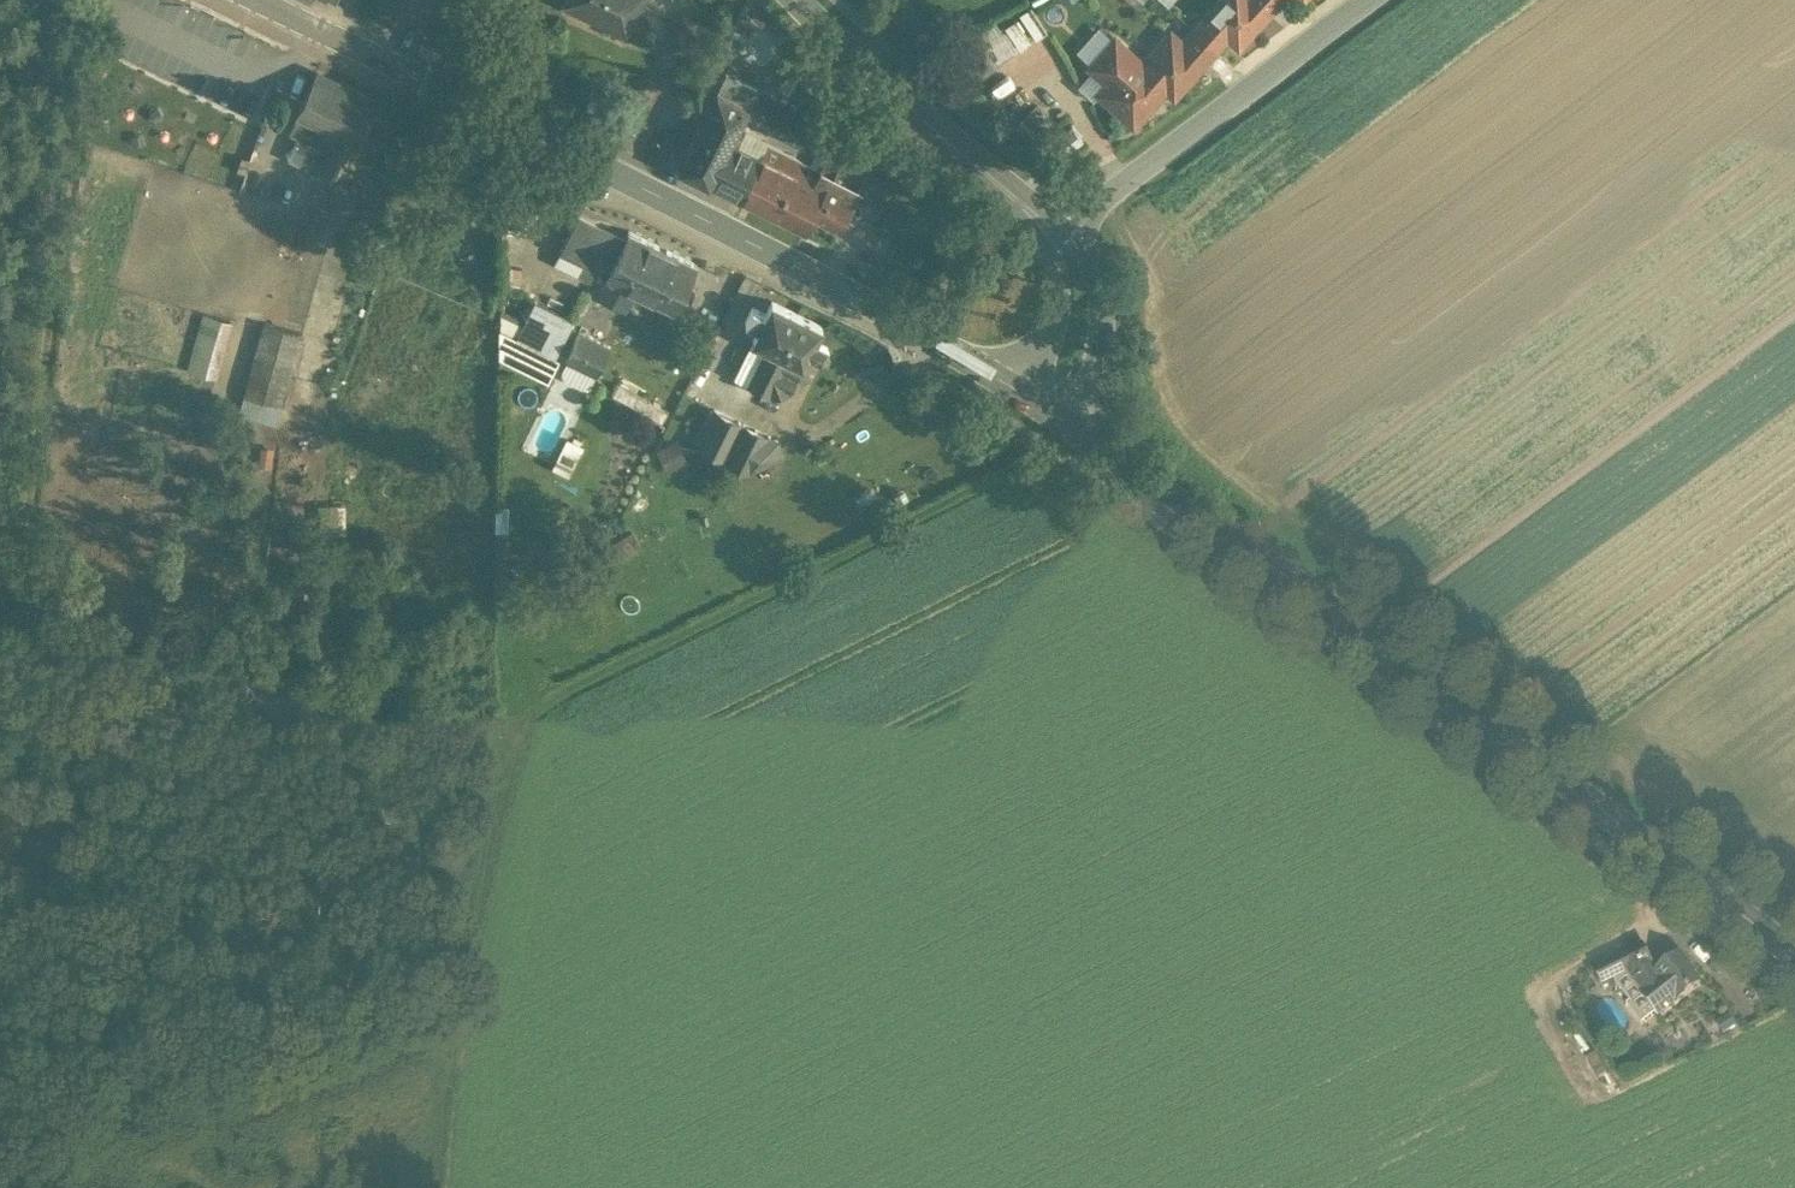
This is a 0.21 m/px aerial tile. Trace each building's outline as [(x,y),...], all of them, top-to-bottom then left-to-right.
[(563,4),(626,34),(643,0),(565,0),(563,4)] [(1205,15),(1206,16),(1194,28),(1214,46),(1223,32),(1238,44),(1267,12),(1266,10),(1275,0),(1218,0),(1205,15)] [(1046,30),(1030,7),(1020,14),(1036,38),(1046,30)] [(698,19),(683,14),(679,25),(676,24),(666,52),(692,61),(701,33),(694,30),(698,19)] [(1031,41),(1016,19),(1005,26),(1020,48),(1031,41)] [(1182,42),(1170,31),(1142,62),(1141,63),(1165,84),(1173,92),(1202,60),(1202,59),(1214,46),(1194,28),(1182,42)] [(1003,30),(980,45),(994,65),(1016,50),(1003,30)] [(1142,62),(1115,37),(1091,64),(1108,80),(1099,90),(1133,120),(1165,84),(1141,63),(1142,62)] [(1108,80),(1091,64),(1082,74),(1099,90),(1108,80)] [(748,104),(755,90),(757,86),(726,70),(717,88),(748,104)] [(338,180),(377,98),(347,84),(345,89),(315,75),(299,108),(284,140),(322,169),(321,171),(338,180)] [(717,88),(677,166),(708,182),(733,133),(740,119),(748,104),(717,88)] [(814,119),(755,90),(748,104),(740,119),(761,129),(764,123),(802,143),(814,119)] [(1034,104),(1020,120),(1031,129),(1045,113),(1034,104)] [(744,127),(740,136),(735,145),(760,156),(760,155),(767,142),(768,138),(744,127)] [(733,133),(708,182),(740,198),(761,155),(760,155),(760,156),(735,145),(740,136),(733,133)] [(844,215),(852,199),(871,162),(832,141),(819,169),(813,182),(825,188),(812,213),(837,227),(844,215)] [(813,182),(819,169),(767,142),(760,155),(761,155),(740,198),(741,198),(742,197),(804,229),(812,213),(825,188),(813,182)] [(250,158),(242,155),(237,169),(246,172),(249,161),(250,158)] [(852,199),(844,215),(852,219),(860,203),(852,199)] [(625,238),(578,215),(568,236),(567,236),(561,248),(597,266),(608,271),(625,238)] [(698,262),(629,228),(625,238),(608,271),(607,275),(675,308),(698,262)] [(597,266),(561,248),(555,261),(591,279),(597,266)] [(572,315),(535,298),(525,320),(518,335),(555,353),(572,315)] [(765,313),(759,325),(752,339),(766,346),(777,351),(797,312),(772,300),(765,313)] [(759,325),(765,313),(753,307),(747,319),(759,325)] [(518,335),(525,320),(501,308),(500,357),(549,381),(560,356),(555,353),(518,335)] [(233,320),(204,312),(188,369),(216,377),(233,320)] [(822,324),(797,312),(777,351),(789,357),(803,364),(809,351),(820,356),(826,354),(829,348),(826,343),(816,338),(822,324)] [(278,423),(283,404),(304,331),(263,320),(243,393),(238,412),(278,423)] [(611,344),(580,329),(566,359),(568,359),(596,373),(598,373),(611,344)] [(733,376),(747,383),(766,346),(752,339),(733,376)] [(766,346),(747,383),(759,389),(777,351),(766,346)] [(864,368),(884,363),(880,349),(860,355),(864,368)] [(777,351),(759,389),(770,395),(789,357),(777,351)] [(790,390),(803,364),(789,357),(770,395),(790,390)] [(582,385),(588,385),(593,380),(596,373),(568,359),(564,367),(564,372),(566,376),(582,385)] [(618,378),(610,390),(659,419),(667,407),(618,378)] [(725,457),(742,423),(715,409),(697,443),(725,457)] [(777,439),(742,423),(725,457),(750,469),(782,453),(777,439)] [(583,444),(567,437),(553,465),(569,473),(583,444)] [(685,460),(675,442),(659,451),(668,468),(685,460)] [(320,503),(320,533),(346,533),(346,503),(320,503)] [(621,534),(599,545),(607,561),(629,550),(621,534)] [(276,586),(267,585),(265,600),(274,601),(276,587),(276,586)] [(1643,950),(1594,975),(1603,992),(1615,986),(1626,980),(1650,969),(1652,968),(1643,950)] [(1679,960),(1656,977),(1655,978),(1659,983),(1640,999),(1656,1018),(1659,1022),(1701,988),(1679,960)] [(1656,977),(1650,969),(1626,980),(1640,999),(1659,983),(1655,978),(1656,977)] [(1656,1018),(1640,999),(1626,980),(1615,986),(1631,1007),(1627,1011),(1642,1029),(1656,1018)] [(1729,1037),(1737,1032),(1731,1021),(1723,1026),(1729,1037)]
